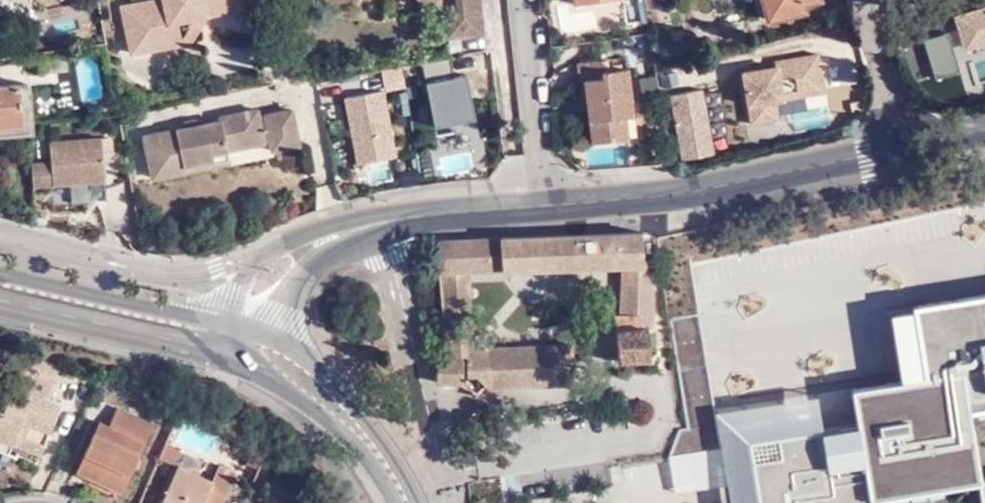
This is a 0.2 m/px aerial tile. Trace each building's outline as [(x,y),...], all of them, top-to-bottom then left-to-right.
[(119,4),(128,50),(178,39),(177,35),(174,16),(182,15),(186,9),(198,18),(203,11),(224,7),(222,0),(136,0),(119,4)] [(765,17),(802,8),(801,2),(807,0),(761,0),(765,17)] [(951,4),(963,46),(984,40),(984,0),(966,0),(951,4)] [(454,7),(453,2),(447,3),(442,8),(444,27),(479,24),(478,5),(454,7)] [(187,19),(177,35),(178,39),(186,38),(198,18),(186,9),(182,15),(187,19)] [(921,35),(934,75),(961,66),(948,26),(921,35)] [(822,89),(825,88),(821,51),(739,60),(746,119),(796,114),(797,126),(826,123),(822,89)] [(432,119),(473,113),(467,65),(452,67),(450,53),(424,56),(432,119)] [(984,76),(984,56),(971,59),(975,78),(984,76)] [(601,60),(579,62),(581,79),(585,79),(592,138),(626,134),(624,113),(631,112),(626,65),(602,68),(601,60)] [(0,84),(0,127),(18,127),(16,83),(0,84)] [(386,83),(344,89),(354,161),(396,155),(386,83)] [(701,89),(670,95),(676,130),(671,131),(672,137),(678,136),(681,158),(711,154),(703,105),(710,105),(709,97),(702,97),(701,89)] [(196,123),(182,126),(142,134),(151,176),(185,169),(183,163),(227,154),(226,148),(246,144),(244,134),(259,131),(266,130),(270,149),(296,144),(289,108),(256,114),(254,107),(219,114),(219,119),(196,123)] [(181,121),(182,126),(196,123),(195,118),(181,121)] [(775,118),(756,121),(758,137),(778,134),(775,118)] [(261,141),(259,131),(244,134),(246,144),(261,141)] [(49,162),(28,164),(31,187),(52,185),(104,180),(102,161),(99,139),(99,136),(48,142),(49,162)] [(110,138),(99,139),(102,161),(112,160),(110,138)] [(228,161),(227,154),(183,163),(185,169),(228,161)] [(484,350),(484,349),(468,334),(468,318),(473,317),(471,270),(623,263),(625,316),(620,316),(621,362),(659,361),(659,355),(654,356),(652,327),(657,327),(654,261),(645,262),(643,233),(639,232),(639,230),(603,232),(603,235),(436,242),(436,244),(442,359),(435,360),(437,383),(461,381),(461,375),(475,375),(484,387),(518,386),(517,383),(547,383),(576,377),(575,345),(491,349),(490,349),(484,350)] [(854,390),(860,423),(751,440),(763,502),(875,502),(875,500),(976,486),(979,502),(984,502),(984,480),(972,411),(984,409),(984,297),(914,309),(924,378),(854,390)] [(473,333),(468,334),(484,349),(484,350),(490,349),(473,333)] [(26,372),(7,413),(5,412),(0,423),(0,447),(22,457),(25,449),(44,457),(67,407),(53,401),(59,386),(26,372)] [(108,425),(99,421),(76,472),(121,492),(152,423),(116,407),(108,425)] [(171,465),(178,450),(163,444),(156,459),(171,465)] [(259,471),(265,458),(252,451),(246,465),(259,471)] [(182,470),(167,502),(227,502),(238,476),(222,469),(215,484),(182,470)]
